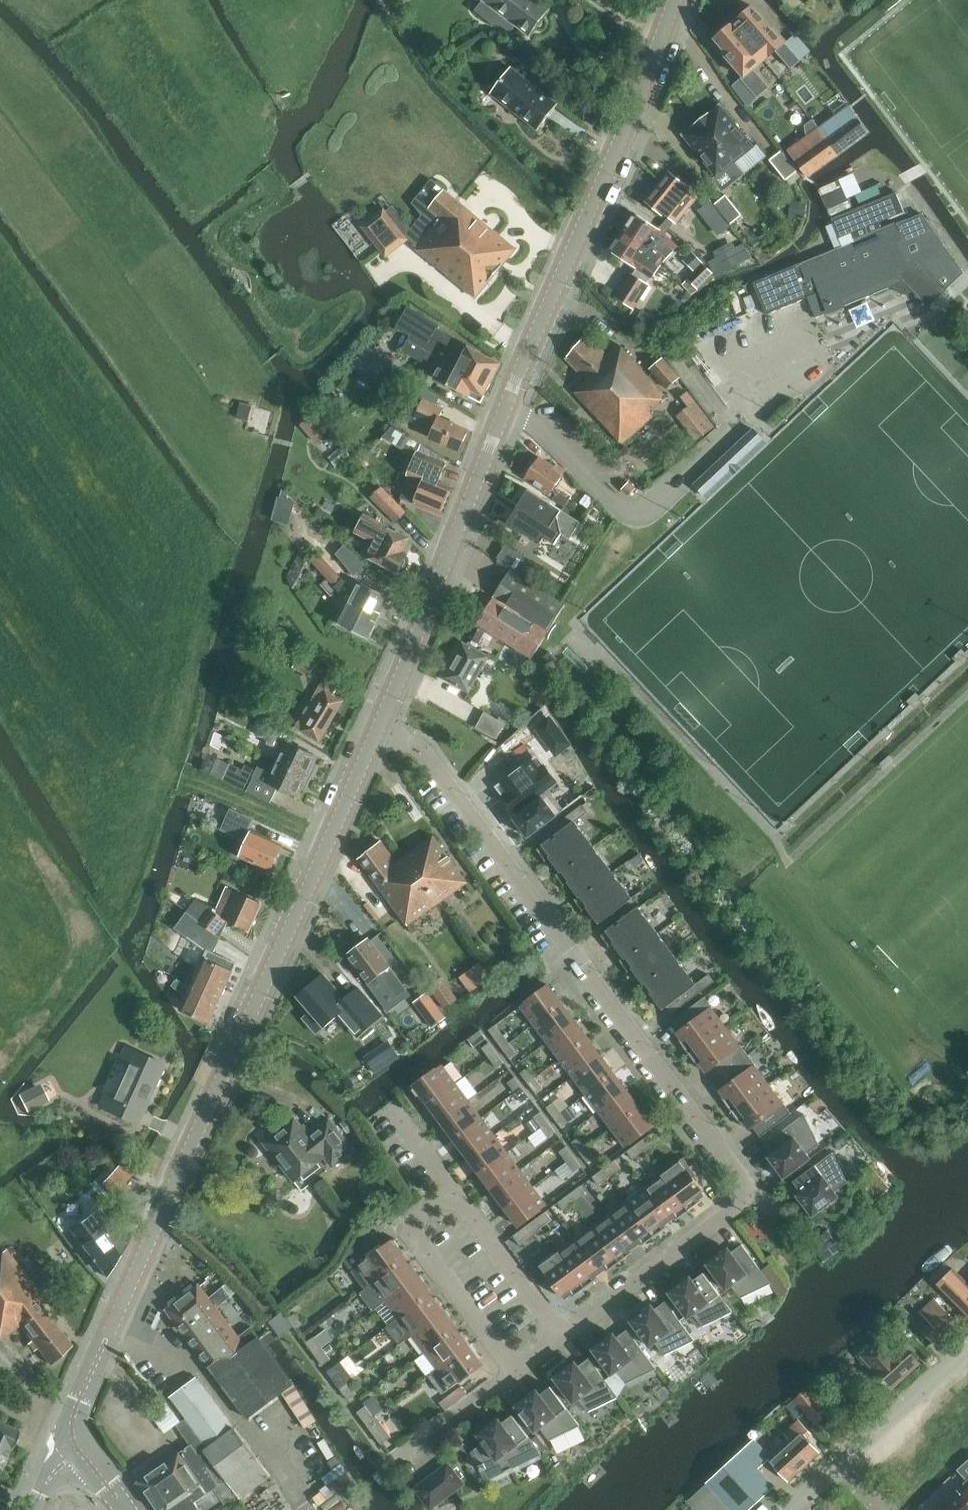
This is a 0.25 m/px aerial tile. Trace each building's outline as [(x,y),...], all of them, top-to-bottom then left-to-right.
[(530,34),(549,9),(537,0),(485,0),(530,34)] [(754,6),(734,24),(765,60),(776,50),(791,68),(800,60),(754,6)] [(727,23),(717,32),(720,36),(716,39),(726,52),(724,54),(744,76),(742,78),(758,97),(769,87),(754,69),(765,60),(734,24),(730,27),(727,23)] [(768,60),(758,68),(773,85),(783,76),(768,60)] [(491,92),(538,129),(558,104),(510,67),(491,92)] [(719,105),(702,119),(735,162),(754,147),(721,105),(720,104),(719,105)] [(868,132),(849,105),(836,115),(843,125),(826,138),(838,154),(868,132)] [(735,162),(702,119),(684,134),(684,133),(682,134),(683,136),(684,135),(717,177),(735,162)] [(792,148),(788,150),(807,176),(838,154),(826,138),(799,158),(792,148)] [(760,143),(742,157),(749,167),(768,153),(760,143)] [(770,160),(786,180),(797,171),(781,151),(770,160)] [(646,200),(663,214),(665,211),(676,219),(693,197),(683,189),(686,185),(669,172),(646,200)] [(418,249),(475,296),(474,296),(475,297),(516,247),(515,247),(497,232),(444,189),(444,190),(435,183),(422,199),(430,206),(429,208),(442,219),(418,249)] [(855,241),(753,282),(766,314),(821,292),(829,312),(891,287),(895,291),(898,293),(902,294),(906,295),(910,293),(914,291),(928,306),(964,273),(922,213),(882,229),(879,222),(904,212),(896,192),(832,218),(840,238),(852,233),(855,241)] [(715,203),(731,223),(742,215),(726,194),(715,203)] [(384,209),(371,219),(381,232),(372,239),(386,257),(408,239),(384,209)] [(680,248),(678,246),(661,230),(634,212),(622,230),(649,249),(662,262),(665,264),(680,248)] [(665,264),(662,262),(649,249),(622,230),(610,249),(637,267),(633,274),(646,282),(650,276),(652,277),(665,264)] [(709,262),(716,275),(751,256),(744,243),(709,262)] [(688,279),(697,288),(713,273),(703,263),(688,279)] [(615,297),(633,308),(649,284),(633,274),(631,273),(615,297)] [(440,380),(482,403),(480,401),(500,364),(469,348),(438,328),(440,325),(424,315),(408,306),(406,311),(400,307),(390,319),(398,324),(396,327),(411,335),(402,350),(440,371),(437,378),(440,380)] [(620,344),(607,355),(586,334),(566,358),(588,380),(575,392),(588,406),(622,443),(656,413),(652,408),(666,395),(632,356),(631,357),(620,344)] [(359,372),(377,383),(388,365),(370,354),(359,372)] [(680,377),(663,358),(650,368),(667,388),(680,377)] [(678,415),(698,441),(716,426),(688,391),(681,396),(690,407),(678,415)] [(415,417),(436,427),(430,437),(459,450),(468,430),(440,417),(444,408),(423,399),(415,417)] [(402,498),(441,514),(452,487),(439,481),(447,463),(417,451),(407,474),(411,476),(402,498)] [(526,478),(550,494),(563,476),(553,469),(555,467),(540,457),(539,459),(536,459),(531,467),(532,469),(526,478)] [(371,496),(397,522),(407,512),(382,486),(371,496)] [(510,524),(541,543),(544,538),(555,544),(562,534),(570,539),(581,522),(529,489),(518,506),(522,509),(520,512),(517,513),(510,524)] [(553,499),(564,506),(569,499),(558,491),(553,499)] [(357,531),(370,538),(375,541),(368,555),(398,571),(400,568),(403,566),(405,562),(404,558),(406,555),(401,552),(408,538),(365,516),(357,531)] [(336,553),(355,575),(366,564),(345,545),(336,553)] [(497,561),(510,569),(532,583),(541,568),(507,546),(497,561)] [(289,577),(295,588),(310,558),(301,549),(289,577)] [(310,557),(325,575),(334,568),(319,549),(310,557)] [(510,569),(494,596),(548,631),(565,604),(532,583),(510,569)] [(338,590),(349,603),(378,617),(389,596),(360,581),(355,591),(343,578),(334,586),(327,578),(321,584),(332,596),(338,590)] [(548,631),(494,596),(477,623),(531,657),(548,631)] [(378,617),(349,603),(339,624),(368,638),(378,617)] [(443,678),(469,692),(489,656),(463,642),(455,656),(454,656),(450,663),(451,663),(443,678)] [(294,666),(309,676),(315,666),(299,656),(294,666)] [(296,727),(319,741),(344,700),(333,694),(340,684),(326,676),(296,727)] [(477,726),(497,737),(505,723),(484,711),(477,726)] [(281,749),(276,760),(310,777),(316,765),(313,764),(317,755),(281,738),(285,729),(265,719),(258,734),(269,739),(267,743),(281,749)] [(310,777),(276,760),(272,771),(258,765),(257,769),(246,765),(243,769),(231,763),(227,771),(214,765),(210,773),(271,802),(278,788),(297,797),(301,789),(304,790),(310,777)] [(503,796),(518,815),(514,818),(528,836),(556,815),(543,797),(540,799),(538,796),(557,782),(545,765),(503,796)] [(539,836),(545,843),(574,821),(575,821),(588,811),(582,804),(539,836)] [(222,829),(247,841),(240,856),(271,869),(272,865),(275,864),(277,860),(276,857),(282,845),(249,830),(254,819),(231,809),(222,829)] [(549,856),(560,871),(593,846),(575,821),(574,821),(545,843),(538,848),(537,848),(541,854),(542,853),(547,849),(551,855),(549,856)] [(433,835),(404,857),(414,869),(415,868),(440,901),(467,882),(433,835)] [(414,869),(404,857),(397,862),(381,841),(360,857),(407,924),(440,901),(415,868),(414,869)] [(568,882),(579,896),(612,871),(593,846),(560,871),(557,873),(556,874),(560,879),(561,878),(566,874),(570,880),(568,882)] [(612,871),(579,896),(576,898),(575,899),(578,904),(579,903),(584,899),(589,905),(586,907),(598,923),(599,922),(631,898),(612,871)] [(249,930),(262,903),(228,887),(215,915),(196,899),(187,911),(216,935),(221,938),(228,921),(249,930)] [(613,942),(624,957),(657,932),(638,907),(602,934),(601,934),(605,940),(606,939),(611,935),(615,941),(613,942)] [(214,952),(221,938),(216,935),(187,911),(175,928),(207,951),(198,969),(194,967),(190,969),(185,980),(187,984),(191,986),(190,988),(219,1001),(236,962),(214,952)] [(506,937),(513,947),(523,940),(516,930),(506,937)] [(632,968),(643,982),(676,957),(657,932),(624,957),(621,959),(620,960),(624,965),(625,964),(630,960),(634,966),(632,968)] [(347,954),(369,982),(380,974),(397,995),(406,988),(369,938),(347,954)] [(663,1008),(666,1006),(696,984),(695,983),(676,957),(643,982),(640,984),(639,984),(638,985),(642,990),(643,989),(648,985),(653,991),(650,993),(662,1009),(663,1008)] [(461,974),(471,989),(492,974),(482,959),(461,974)] [(298,996),(311,1011),(303,1018),(317,1033),(341,1012),(360,1034),(383,1015),(358,986),(345,998),(323,973),(304,990),(298,996)] [(696,984),(666,1006),(672,1013),(714,981),(708,974),(695,983),(696,984)] [(428,985),(445,1009),(458,1000),(441,976),(428,985)] [(219,1001),(190,988),(177,978),(172,985),(186,996),(180,1009),(209,1022),(219,1001)] [(521,1006),(533,1023),(562,1002),(549,985),(521,1006)] [(427,992),(414,1001),(433,1027),(446,1017),(427,992)] [(687,1054),(688,1055),(726,1026),(712,1008),(713,1007),(705,996),(673,1019),(685,1036),(681,1039),(680,1039),(679,1039),(689,1053),(687,1054)] [(533,1023),(546,1040),(576,1018),(576,1017),(574,1019),(562,1002),(533,1023)] [(546,1040),(560,1058),(588,1037),(575,1020),(576,1018),(546,1040)] [(705,1062),(717,1078),(748,1055),(740,1044),(739,1045),(726,1026),(688,1055),(690,1054),(700,1067),(701,1066),(700,1066),(705,1062)] [(495,1038),(502,1047),(509,1042),(502,1032),(495,1038)] [(560,1058),(573,1076),(603,1054),(602,1053),(601,1054),(588,1037),(560,1058)] [(482,1047),(489,1057),(496,1052),(489,1042),(482,1047)] [(509,1042),(502,1047),(510,1058),(517,1053),(509,1042)] [(399,1056),(392,1045),(367,1062),(375,1072),(399,1056)] [(144,1111),(145,1110),(141,1108),(151,1086),(154,1087),(164,1065),(165,1065),(165,1064),(126,1046),(121,1058),(132,1063),(117,1097),(106,1092),(100,1105),(125,1116),(130,1104),(144,1111)] [(496,1052),(489,1057),(497,1068),(504,1062),(496,1052)] [(573,1076),(586,1093),(614,1072),(602,1055),(603,1054),(573,1076)] [(730,1112),(731,1112),(768,1084),(755,1066),(756,1065),(748,1055),(717,1078),(728,1093),(724,1097),(723,1096),(722,1097),(732,1111),(730,1112)] [(414,1085),(428,1103),(456,1082),(442,1064),(414,1085)] [(521,1072),(528,1082),(535,1077),(528,1067),(521,1072)] [(586,1093),(599,1110),(628,1088),(627,1089),(614,1072),(586,1093)] [(508,1082),(515,1092),(522,1087),(515,1077),(508,1082)] [(535,1077),(528,1082),(536,1093),(543,1087),(535,1077)] [(439,1121),(439,1122),(469,1100),(456,1082),(428,1103),(440,1120),(439,1121)] [(21,1094),(30,1111),(50,1100),(42,1084),(21,1094)] [(768,1084),(731,1112),(731,1113),(733,1112),(743,1125),(744,1124),(743,1124),(748,1120),(760,1136),(791,1113),(783,1102),(782,1102),(768,1084)] [(522,1087),(515,1092),(523,1102),(530,1097),(522,1087)] [(599,1110),(612,1128),(640,1107),(627,1090),(629,1089),(628,1088),(599,1110)] [(441,1121),(453,1138),(482,1117),(469,1100),(439,1122),(441,1121)] [(546,1107),(554,1117),(561,1112),(553,1102),(546,1107)] [(640,1107),(612,1128),(625,1146),(653,1125),(640,1107)] [(533,1117),(541,1127),(548,1121),(541,1111),(533,1117)] [(561,1112),(554,1117),(561,1127),(568,1122),(561,1112)] [(777,1159),(773,1162),(772,1164),(783,1179),(811,1158),(807,1153),(819,1144),(818,1143),(805,1115),(804,1114),(765,1143),(777,1159)] [(263,1142),(294,1181),(325,1157),(332,1166),(354,1150),(329,1118),(309,1134),(295,1117),(263,1142)] [(464,1156),(465,1156),(494,1134),(482,1117),(453,1138),(466,1155),(464,1156)] [(548,1121),(541,1127),(548,1137),(556,1132),(548,1121)] [(467,1156),(479,1173),(507,1152),(494,1134),(465,1156),(465,1157),(467,1156)] [(650,1134),(638,1142),(644,1150),(656,1142),(650,1134)] [(572,1142),(580,1152),(587,1147),(579,1136),(572,1142)] [(644,1150),(638,1142),(627,1150),(633,1159),(644,1150)] [(559,1151),(567,1162),(574,1156),(566,1146),(559,1151)] [(587,1147),(580,1152),(587,1162),(594,1157),(587,1147)] [(490,1191),(491,1191),(520,1169),(507,1152),(479,1173),(492,1190),(490,1191)] [(806,1198),(802,1201),(800,1202),(811,1217),(839,1196),(835,1191),(848,1182),(847,1181),(833,1153),(833,1152),(793,1181),(806,1198)] [(574,1156),(567,1162),(574,1171),(581,1166),(574,1156)] [(664,1173),(662,1174),(690,1212),(691,1212),(690,1210),(702,1201),(701,1200),(700,1200),(697,1195),(702,1192),(703,1193),(703,1192),(693,1178),(696,1175),(683,1157),(676,1162),(677,1163),(665,1172),(664,1171),(663,1172),(664,1173)] [(615,1160),(604,1168),(610,1176),(621,1168),(615,1160)] [(610,1176),(604,1168),(592,1176),(598,1184),(610,1176)] [(492,1191),(505,1207),(533,1186),(520,1169),(491,1191),(491,1192),(492,1191)] [(114,1171),(102,1183),(120,1199),(131,1188),(126,1183),(114,1171)] [(662,1174),(645,1187),(667,1217),(672,1213),(676,1218),(675,1219),(676,1220),(688,1211),(690,1212),(662,1174)] [(580,1185),(569,1194),(575,1202),(586,1193),(580,1185)] [(533,1186),(505,1207),(518,1225),(547,1204),(533,1186)] [(645,1187),(627,1200),(656,1238),(656,1237),(655,1236),(667,1226),(666,1225),(666,1226),(662,1221),(667,1217),(645,1187)] [(575,1202),(569,1194),(558,1202),(564,1210),(575,1202)] [(627,1200),(610,1213),(633,1243),(638,1239),(641,1244),(641,1245),(641,1246),(654,1236),(655,1238),(656,1238),(627,1200)] [(546,1211),(534,1220),(540,1228),(552,1219),(546,1211)] [(610,1213),(593,1226),(621,1264),(621,1263),(620,1261),(633,1252),(632,1251),(631,1252),(628,1247),(633,1243),(610,1213)] [(80,1242),(107,1277),(128,1244),(109,1219),(80,1242)] [(540,1228),(534,1220),(513,1235),(521,1245),(542,1230),(540,1228)] [(593,1226),(575,1239),(598,1269),(603,1265),(607,1270),(606,1270),(607,1271),(619,1262),(620,1264),(621,1264),(593,1226)] [(807,1238),(823,1261),(833,1254),(817,1231),(807,1238)] [(360,1264),(373,1282),(403,1260),(400,1255),(402,1253),(403,1253),(404,1253),(395,1240),(397,1239),(396,1238),(394,1239),(393,1238),(392,1239),(393,1240),(384,1246),(374,1232),(353,1248),(363,1262),(360,1264)] [(575,1239),(558,1251),(586,1289),(587,1289),(586,1287),(598,1278),(597,1277),(596,1277),(593,1273),(598,1269),(575,1239)] [(725,1256),(722,1252),(721,1250),(706,1262),(726,1289),(732,1285),(741,1298),(742,1297),(770,1284),(771,1283),(742,1244),(725,1256)] [(20,1323),(51,1364),(72,1345),(37,1299),(42,1296),(5,1248),(0,1252),(0,1339),(20,1323)] [(586,1289),(558,1251),(557,1252),(556,1251),(555,1252),(556,1254),(544,1263),(543,1261),(536,1267),(549,1285),(553,1282),(563,1296),(564,1295),(564,1294),(569,1291),(572,1296),(571,1296),(572,1297),(584,1288),(586,1290),(586,1289)] [(373,1282),(386,1300),(422,1273),(420,1274),(411,1262),(410,1262),(410,1263),(407,1265),(403,1260),(373,1282)] [(936,1285),(967,1318),(967,1283),(954,1268),(949,1272),(942,1264),(925,1274),(936,1285)] [(687,1284),(684,1281),(683,1279),(668,1290),(688,1318),(694,1314),(703,1326),(704,1325),(732,1312),(733,1311),(704,1272),(687,1284)] [(386,1300),(399,1317),(429,1295),(425,1289),(428,1287),(429,1288),(430,1287),(421,1275),(422,1274),(422,1273),(386,1300)] [(210,1298),(199,1284),(166,1309),(247,1417),(282,1391),(305,1427),(316,1420),(293,1383),(251,1326),(239,1336),(217,1308),(232,1297),(224,1287),(210,1298)] [(399,1317),(412,1334),(448,1308),(447,1307),(446,1309),(436,1296),(435,1297),(436,1298),(433,1300),(429,1295),(399,1317)] [(920,1312),(930,1322),(923,1330),(934,1341),(956,1320),(934,1298),(920,1312)] [(649,1313),(646,1309),(644,1307),(629,1318),(650,1346),(655,1342),(665,1355),(666,1354),(693,1340),(694,1340),(665,1300),(649,1313)] [(412,1334),(425,1352),(455,1329),(451,1324),(454,1322),(455,1323),(456,1322),(446,1310),(448,1308),(412,1334)] [(288,1318),(296,1329),(304,1323),(296,1312),(288,1318)] [(425,1352),(438,1369),(474,1342),(473,1342),(471,1343),(462,1331),(461,1332),(462,1332),(459,1334),(455,1329),(425,1352)] [(611,1341),(608,1337),(606,1336),(591,1347),(612,1375),(617,1371),(626,1383),(627,1382),(655,1369),(656,1368),(627,1329),(611,1341)] [(306,1342),(314,1353),(322,1347),(314,1336),(306,1342)] [(856,1355),(868,1368),(872,1364),(877,1370),(876,1371),(890,1388),(918,1362),(904,1346),(893,1355),(880,1340),(872,1347),(868,1343),(856,1355)] [(474,1342),(438,1369),(451,1387),(481,1365),(477,1359),(480,1357),(481,1357),(472,1344),(474,1343),(474,1342)] [(322,1347),(314,1353),(323,1365),(331,1358),(322,1347)] [(572,1370),(569,1366),(568,1364),(553,1375),(574,1403),(579,1399),(588,1412),(589,1411),(617,1397),(618,1397),(589,1357),(572,1370)] [(332,1377),(340,1388),(348,1382),(340,1371),(332,1377)] [(200,1437),(138,1480),(158,1509),(215,1509),(237,1495),(239,1498),(270,1476),(235,1427),(233,1428),(197,1377),(170,1396),(200,1437)] [(348,1382),(340,1388),(348,1399),(356,1393),(348,1382)] [(534,1398),(531,1394),(530,1392),(515,1404),(535,1432),(541,1428),(550,1440),(551,1439),(579,1426),(580,1425),(551,1386),(534,1398)] [(801,1406),(815,1421),(827,1410),(813,1395),(801,1406)] [(166,1430),(182,1420),(171,1402),(155,1413),(166,1430)] [(357,1411),(366,1423),(374,1416),(365,1405),(357,1411)] [(505,1471),(513,1468),(513,1467),(541,1454),(542,1453),(513,1414),(496,1427),(492,1421),(476,1432),(484,1442),(474,1449),(481,1464),(479,1465),(482,1470),(484,1469),(489,1479),(505,1471)] [(374,1416),(366,1423),(381,1444),(391,1436),(376,1415),(374,1416)] [(792,1442),(771,1462),(788,1481),(820,1451),(807,1437),(812,1433),(799,1419),(784,1433),(792,1442)] [(2,1470),(11,1448),(12,1449),(19,1430),(0,1422),(0,1470),(2,1470)] [(707,1482),(732,1509),(748,1509),(775,1485),(758,1467),(770,1456),(754,1439),(707,1482)] [(338,1457),(320,1470),(328,1481),(346,1469),(338,1457)] [(957,1469),(958,1470),(963,1475),(967,1479),(967,1459),(957,1469)] [(414,1487),(430,1509),(464,1483),(448,1462),(414,1487)] [(332,1481),(294,1509),(356,1509),(332,1481)] [(937,1509),(967,1509),(967,1481),(966,1483),(967,1484),(959,1492),(958,1491),(937,1509)]
